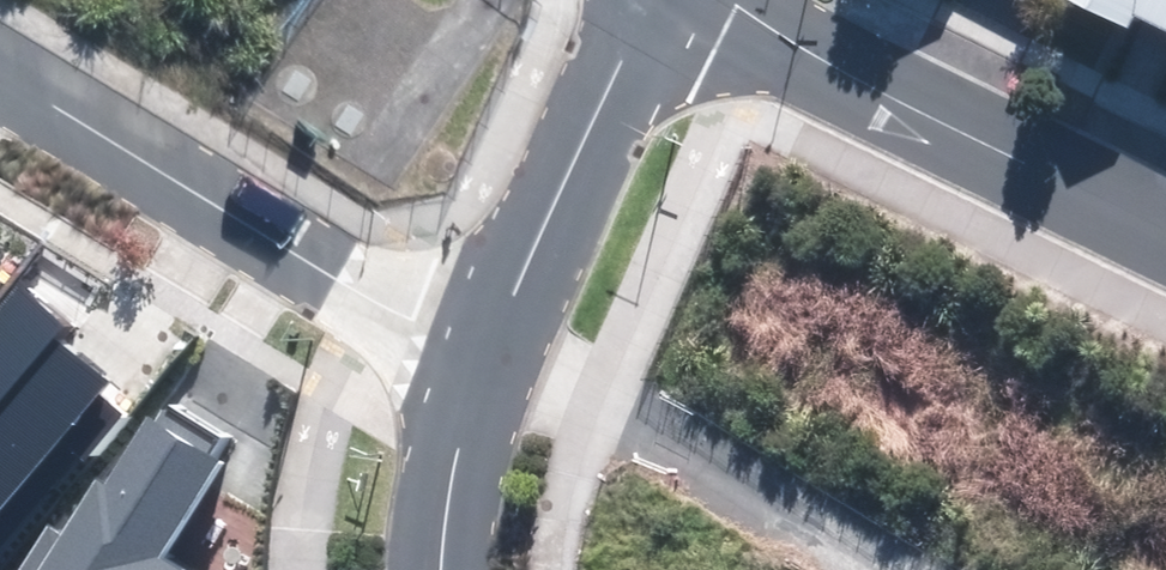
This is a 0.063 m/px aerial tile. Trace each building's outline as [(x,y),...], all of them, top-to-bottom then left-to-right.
[(1148,36),(1153,25),(1165,31),(1165,0),(1069,0),(1148,36)] [(110,377),(62,338),(68,329),(23,292),(0,320),(0,512),(110,377)] [(162,557),(220,466),(207,458),(221,436),(170,404),(158,423),(149,418),(105,487),(97,482),(64,534),(49,525),(20,569),(182,569),(162,557)]
